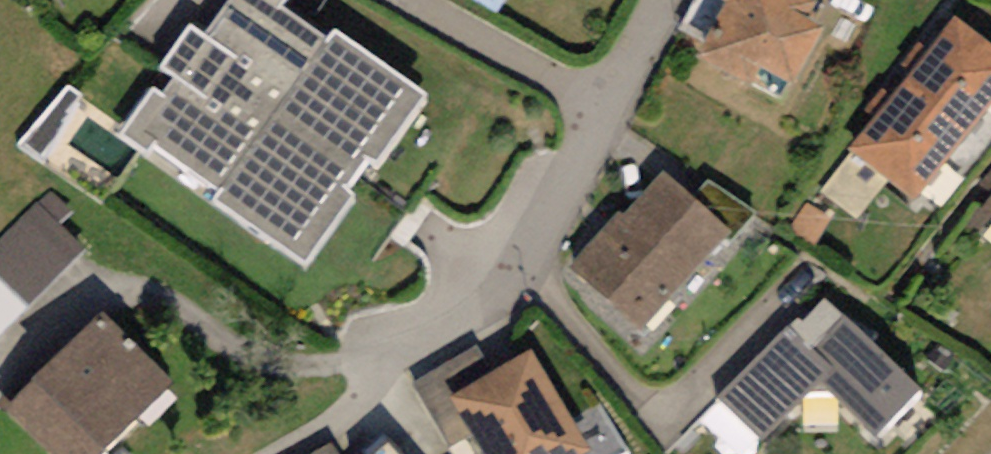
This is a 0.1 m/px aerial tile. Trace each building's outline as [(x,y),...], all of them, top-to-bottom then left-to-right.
[(204,36),(189,26),(160,67),(174,77),(161,95),(151,88),(118,134),(147,154),(155,144),(220,190),(214,200),(306,265),(355,197),(346,190),(367,159),(376,166),(427,94),(334,29),(327,39),(279,6),(283,0),(230,0),(204,36)] [(809,0),(725,0),(727,1),(694,58),(749,90),(763,66),(790,81),(820,30),(804,21),(815,3),(809,0)] [(904,81),(969,132),(990,105),(990,44),(956,16),(929,50),(919,42),(902,63),(912,71),(904,81)] [(969,132),(904,81),(891,97),(881,89),(866,107),(876,115),(847,151),(913,204),(969,132)] [(59,174),(73,154),(125,192),(148,161),(69,104),(33,154),(59,174)] [(619,211),(568,268),(642,333),(732,233),(665,173),(625,217),(619,211)] [(966,230),(981,241),(990,228),(990,198),(966,230)] [(61,246),(3,199),(0,203),(0,319),(61,246)] [(719,394),(764,439),(823,380),(879,436),(922,392),(827,297),(804,320),(798,315),(719,394)] [(49,453),(102,453),(173,382),(102,312),(5,411),(49,453)] [(450,448),(473,434),(452,399),(495,373),(478,345),(412,385),(450,448)] [(452,399),(473,434),(485,453),(587,453),(591,452),(531,350),(495,373),(452,399)] [(382,437),(360,453),(362,453),(397,453),(382,437)]
